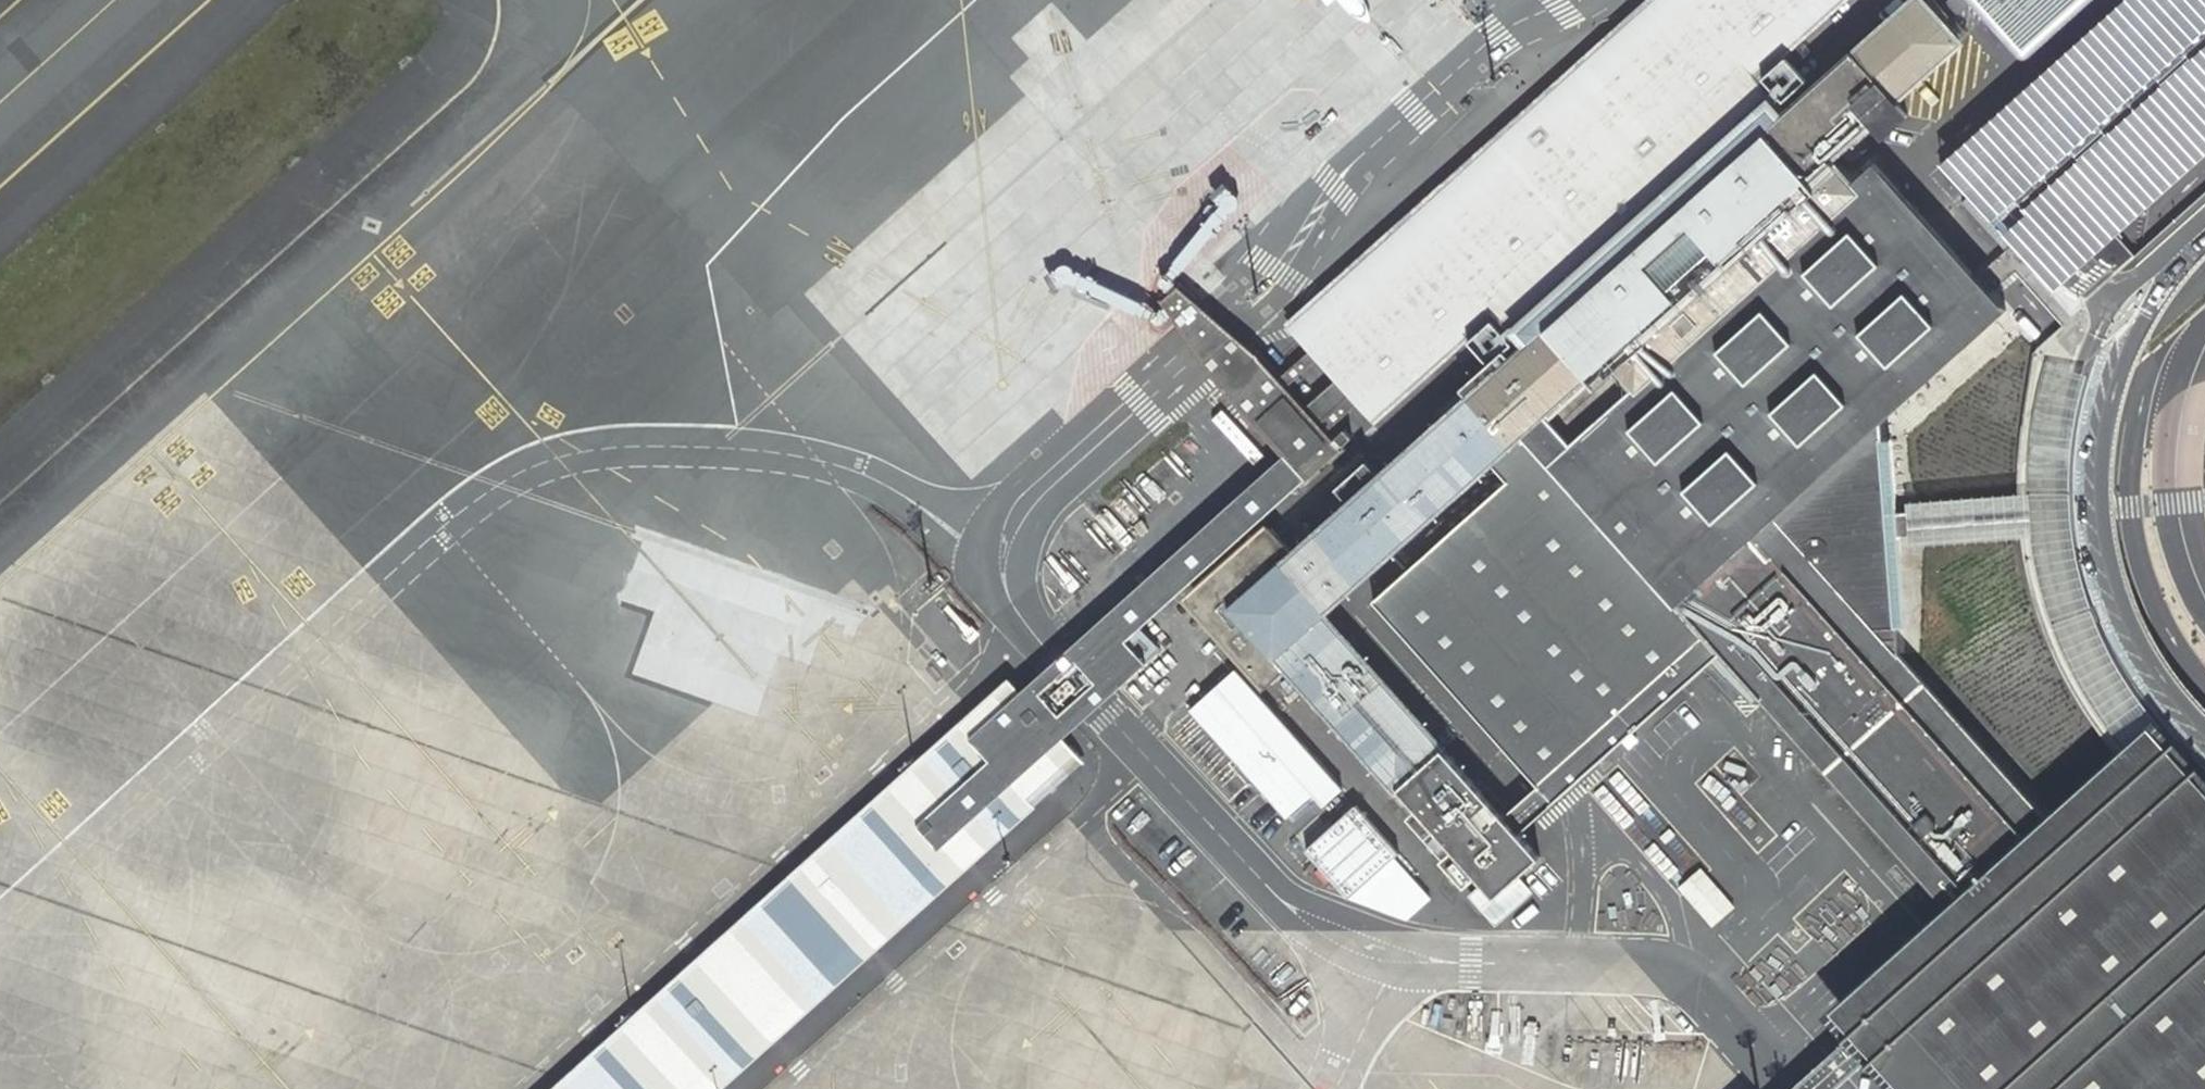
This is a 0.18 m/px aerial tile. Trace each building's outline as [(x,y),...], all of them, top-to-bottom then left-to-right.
[(1330,384),(1306,407),(1257,352),(1181,283),(1160,301),(1217,384),(1283,458),(1016,692),(1003,680),(633,1013),(548,1088),(725,1088),(963,875),(1085,764),(1058,739),(1161,652),(1138,631),(1306,481),(1349,442),(1340,433),(1360,415),(1371,426),(1475,338),(1497,366),(1210,611),(1387,795),(1485,900),(1529,862),(1508,840),(1548,805),(1724,648),(1952,903),(2053,813),(1893,651),(1884,530),(1883,520),(1875,423),(1996,313),(1975,288),(1862,165),(1842,184),(1823,163),(1888,108),(1959,44),(1920,4),(1915,0),(1900,0),(1840,54),(1807,85),(1779,60),(1847,0),(1645,0),(1281,327),(1330,384)] [(1946,167),(2024,252),(2060,292),(2076,278),(2091,264),(2204,162),(2204,0),(2130,0),(1946,167)] [(2000,41),(2014,57),(2079,0),(1961,0),(2000,41)] [(1923,501),(1907,503),(1912,548),(1927,546),(2021,540),(2035,609),(2065,675),(2116,752),(2119,755),(2152,725),(2157,721),(2124,675),(2114,656),(2100,630),(2076,551),(2072,528),(2070,500),(2074,426),(2090,369),(2079,366),(2033,354),(2018,493),(1923,501)] [(1338,792),(1230,673),(1186,711),(1281,822),(1307,797),(1319,808),(1338,792)] [(2152,725),(2119,755),(2053,813),(1952,903),(1815,1017),(1842,1045),(1794,1088),(1835,1088),(1862,1064),(1885,1088),(2204,1088),(2204,784),(2152,725)]
